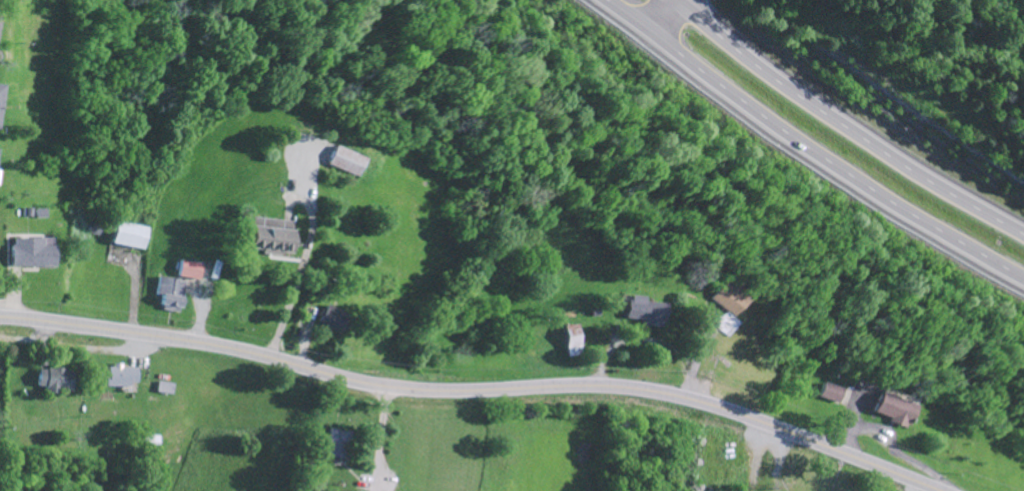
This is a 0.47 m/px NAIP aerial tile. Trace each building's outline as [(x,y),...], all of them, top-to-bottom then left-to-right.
[(327,166),(356,178),(364,160),(336,147),(327,166)] [(291,222),(248,219),(246,251),(257,251),(257,255),(288,257),(291,222)] [(147,227),(114,224),(112,246),(145,249),(147,227)] [(8,268),(51,269),(52,247),(39,247),(39,240),(9,239),(8,268)] [(199,265),(178,262),(176,278),(197,281),(199,265)] [(708,302),(732,318),(748,295),(723,279),(708,302)] [(155,309),(180,311),(181,281),(157,280),(155,309)] [(665,305),(643,303),(643,298),(627,296),(625,320),(638,322),(638,326),(662,329),(665,305)] [(345,316),(324,305),(315,323),(336,334),(345,316)] [(562,327),(567,358),(581,356),(576,325),(562,327)] [(71,372),(37,368),(35,387),(43,388),(43,392),(68,395),(71,372)] [(845,389),(824,384),(820,399),(841,404),(845,389)] [(873,415),(908,429),(918,403),(896,394),(895,399),(882,394),(873,415)] [(346,460),(351,434),(329,429),(324,456),(346,460)]
